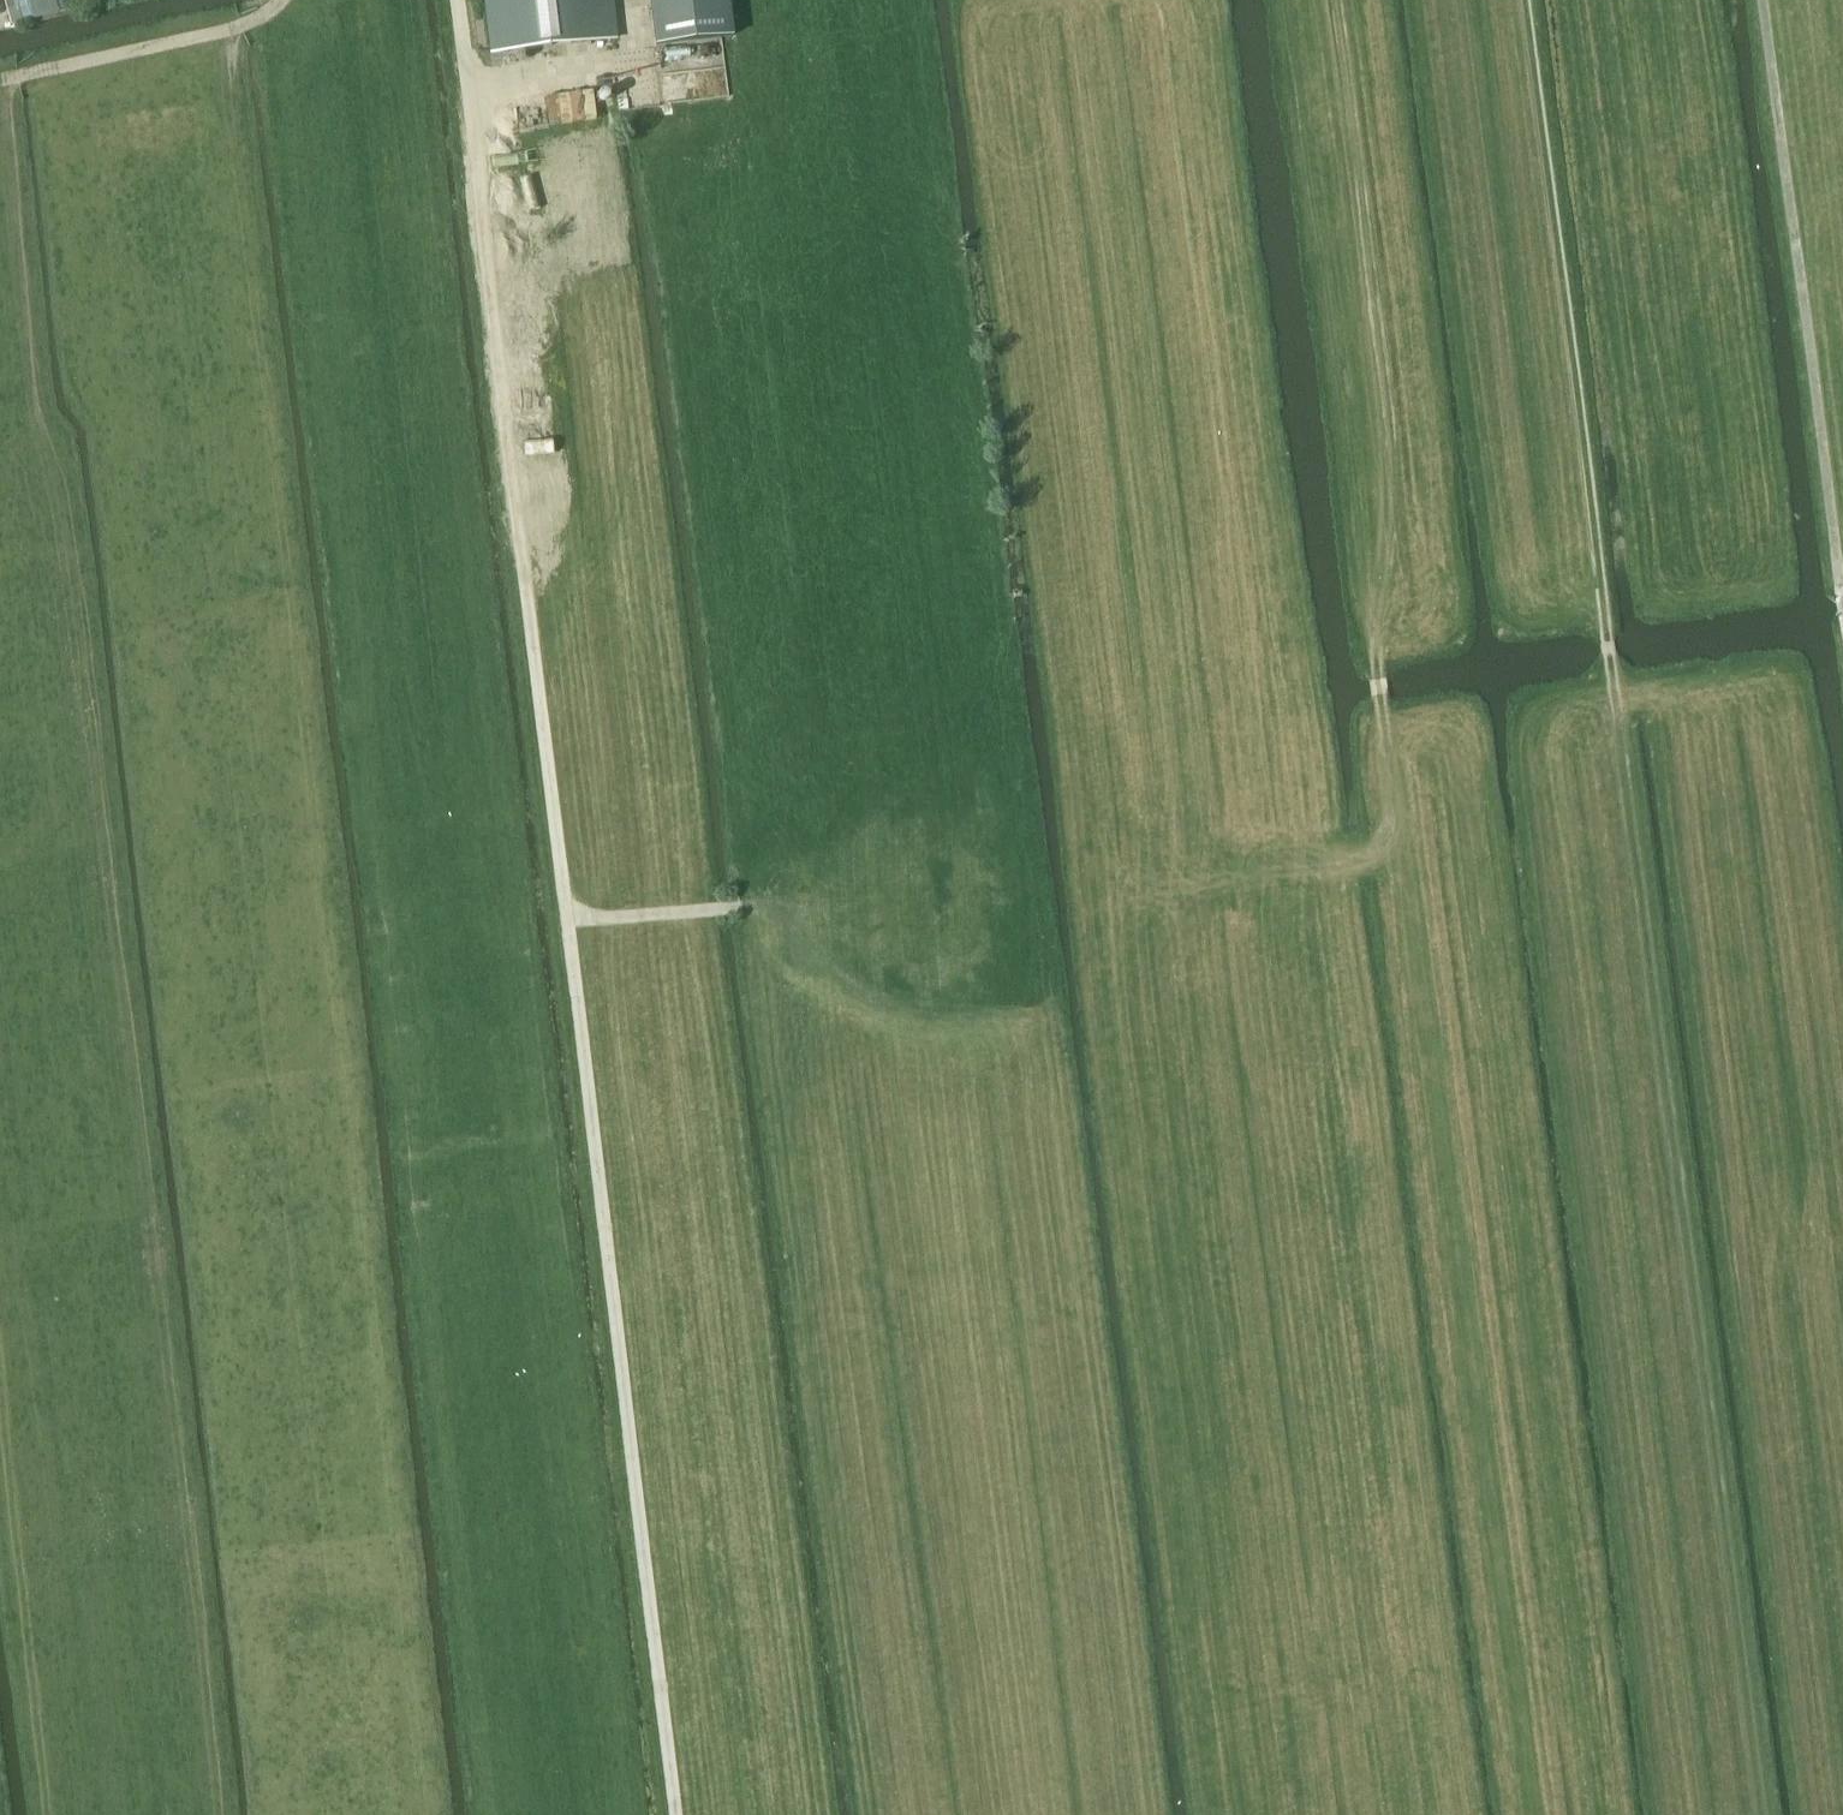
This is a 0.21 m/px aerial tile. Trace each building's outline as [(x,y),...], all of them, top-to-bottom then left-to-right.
[(490,54),(616,39),(612,0),(484,0),(490,54)] [(654,42),(721,35),(732,34),(728,0),(650,0),(654,42)]
